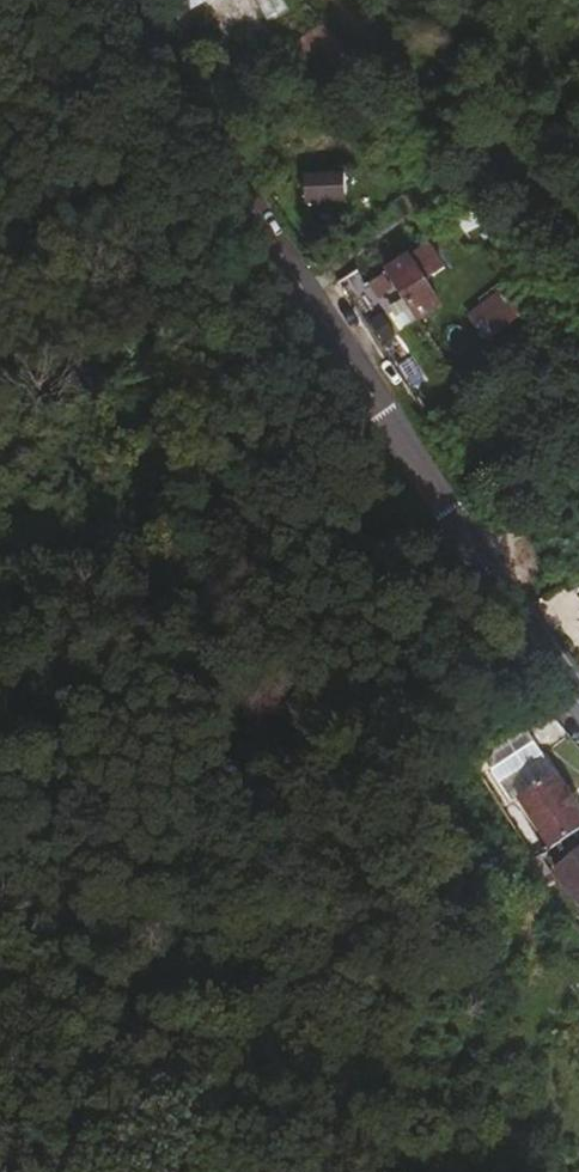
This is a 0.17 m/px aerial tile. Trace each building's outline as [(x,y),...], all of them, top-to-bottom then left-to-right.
[(204,0),(184,0),(190,8),(204,0)] [(355,59),(331,34),(317,20),(288,39),(298,53),(309,45),(335,73),(355,59)] [(262,57),(245,31),(219,48),(236,74),(262,57)] [(341,204),(339,177),(337,177),(336,170),(323,171),(323,178),(298,180),(300,207),(341,204)] [(423,279),(441,266),(425,241),(383,270),(414,319),(439,303),(423,279)] [(522,313),(503,287),(483,301),(487,307),(501,329),(522,313)] [(470,318),(487,307),(483,301),(466,313),(470,318)] [(501,329),(487,307),(470,318),(485,341),(501,329)] [(542,755),(522,725),(481,753),(497,780),(542,755)] [(556,779),(542,755),(497,780),(510,804),(518,800),(556,779)] [(569,792),(566,794),(558,778),(556,779),(518,800),(547,854),(578,837),(578,818),(578,816),(578,812),(569,792)] [(554,875),(578,904),(578,854),(554,875)] [(549,878),(536,864),(527,872),(540,887),(549,878)]
